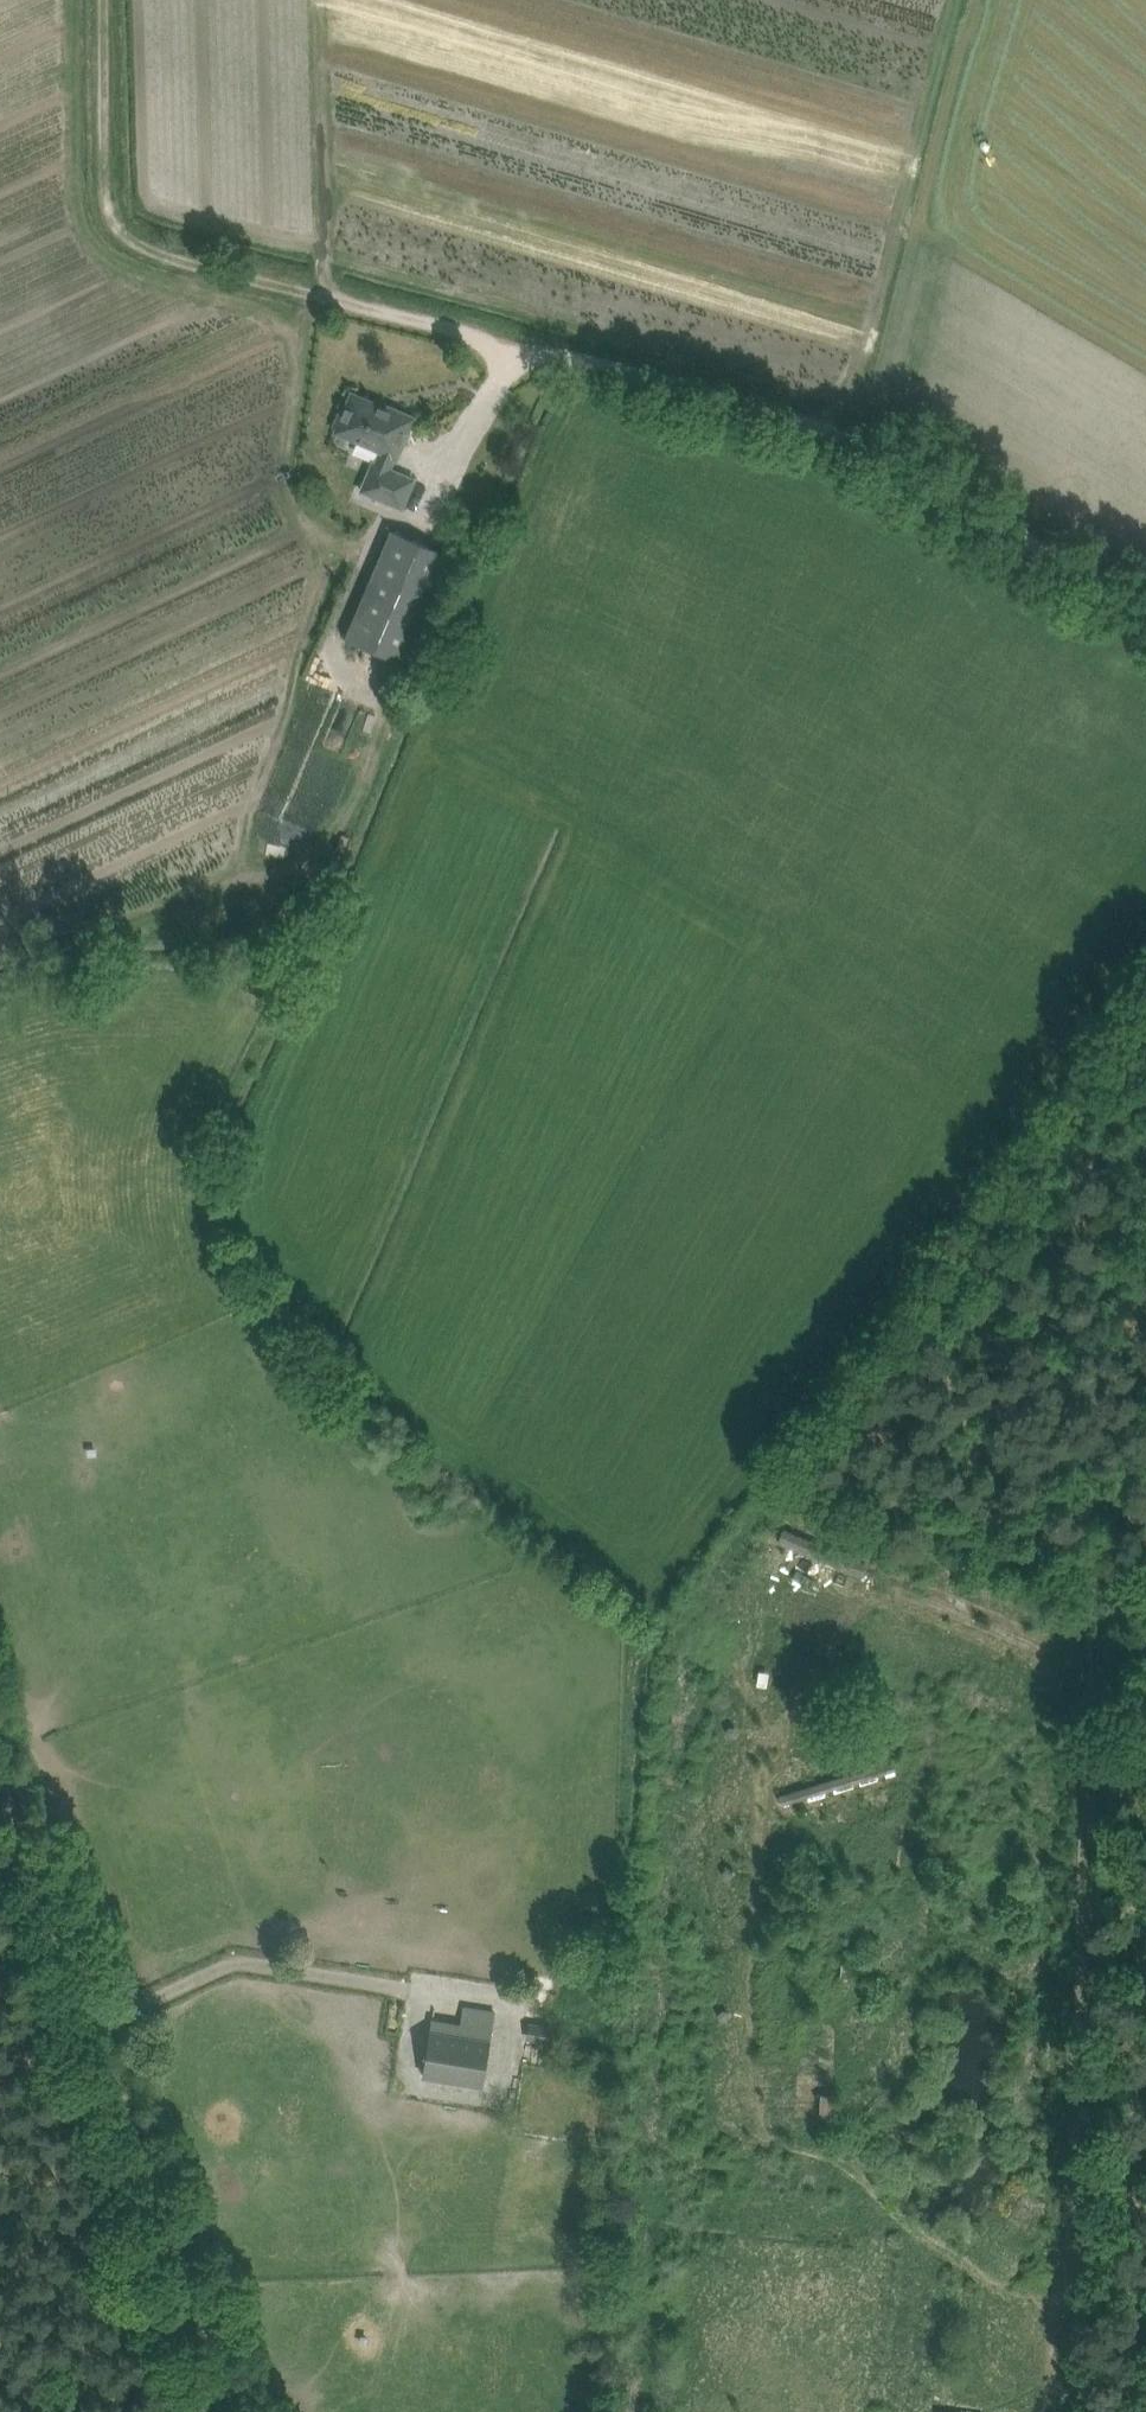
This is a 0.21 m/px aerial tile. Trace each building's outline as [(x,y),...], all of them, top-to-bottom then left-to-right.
[(338,427),(336,430),(382,450),(376,462),(374,461),(361,490),(401,508),(414,479),(389,469),(394,458),(397,459),(415,417),(391,407),(389,411),(380,407),(381,405),(353,393),(345,411),(341,409),(334,425),(338,427)] [(392,529),(383,551),(347,639),(404,663),(449,553),(392,529)] [(784,1527),(778,1542),(860,1577),(866,1562),(784,1527)] [(893,1760),(779,1795),(782,1805),(896,1770),(893,1760)] [(483,2087),(493,2028),(496,2010),(464,2005),(461,2023),(432,2018),(423,2077),(483,2087)] [(529,2022),(526,2039),(534,2041),(537,2023),(529,2022)]
